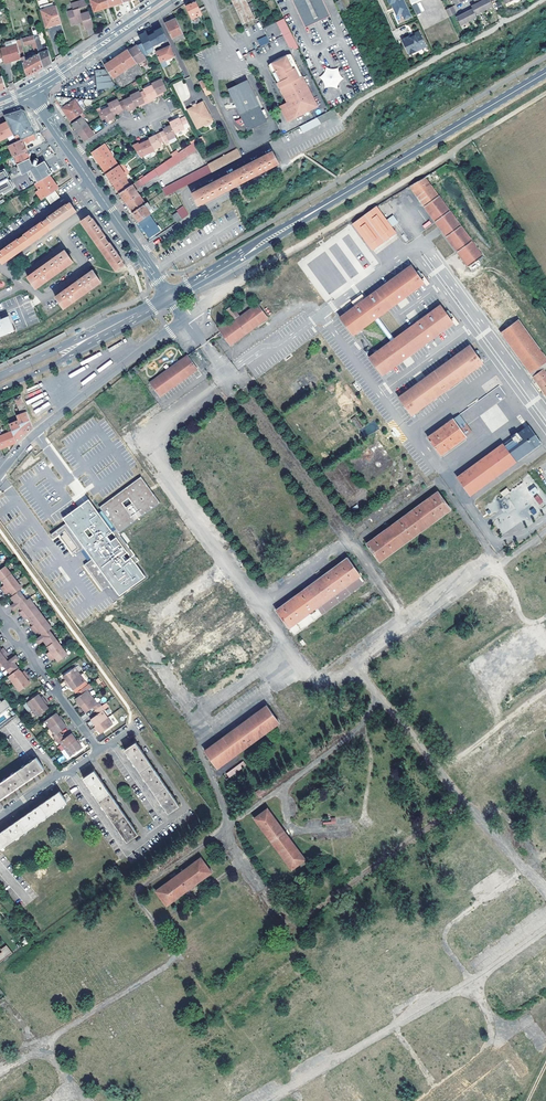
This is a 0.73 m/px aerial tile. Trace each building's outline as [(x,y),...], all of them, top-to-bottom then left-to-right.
[(108,0),(90,0),(94,12),(110,7),(108,0)] [(244,25),(256,19),(248,0),(232,0),(244,25)] [(391,3),(392,3),(398,15),(403,13),(406,19),(412,16),(404,0),(389,0),(391,3)] [(480,0),(475,0),(476,3),(472,5),(473,8),(477,15),(486,11),(480,0)] [(486,11),(494,7),(491,0),(480,0),(486,11)] [(80,10),(88,8),(86,1),(72,6),(74,12),(68,14),(72,26),(83,23),(86,31),(94,28),(90,14),(82,16),(80,10)] [(193,18),(202,14),(197,1),(187,5),(193,18)] [(46,27),(61,23),(56,5),(41,10),(46,27)] [(468,10),(465,12),(470,21),(478,17),(477,15),(473,8),(468,10)] [(465,12),(458,15),(456,16),(461,26),(470,21),(465,12)] [(178,17),(166,23),(173,37),(185,32),(178,17)] [(283,18),(276,22),(289,48),(293,46),(294,50),(298,48),(283,18)] [(47,46),(42,47),(36,28),(32,29),(34,34),(44,67),(47,65),(52,63),(47,46)] [(153,45),(169,39),(164,29),(156,32),(149,35),(153,45)] [(139,34),(143,43),(146,50),(154,47),(153,45),(149,35),(147,30),(143,32),(139,34)] [(174,41),(186,36),(185,32),(173,37),(174,41)] [(21,58),(22,60),(27,77),(31,74),(35,72),(44,67),(34,34),(23,41),(25,48),(33,46),(35,53),(36,53),(37,57),(27,63),(20,42),(17,44),(21,58)] [(139,34),(134,37),(138,43),(139,45),(143,43),(139,34)] [(416,35),(411,37),(410,35),(402,39),(409,55),(427,46),(422,34),(416,37),(416,35)] [(268,35),(257,40),(261,46),(271,41),(268,35)] [(21,58),(17,44),(16,40),(3,43),(5,48),(0,49),(4,63),(11,61),(21,58)] [(135,47),(130,50),(137,60),(138,62),(146,57),(139,45),(138,43),(134,46),(135,47)] [(170,46),(156,52),(157,53),(160,62),(174,56),(170,46)] [(149,57),(157,53),(156,52),(154,47),(146,50),(149,57)] [(106,66),(114,78),(126,69),(126,68),(137,60),(130,50),(129,49),(117,57),(117,59),(106,66)] [(290,121),(318,107),(292,54),(272,65),(290,102),(283,105),(290,121)] [(105,65),(106,66),(117,59),(117,57),(105,65)] [(126,68),(126,69),(138,62),(137,60),(126,68)] [(169,77),(175,74),(171,66),(165,69),(169,77)] [(98,90),(109,89),(116,85),(106,70),(96,70),(98,90)] [(251,77),(230,85),(232,88),(252,80),(251,77)] [(153,86),(158,96),(162,94),(161,92),(163,91),(167,89),(163,79),(152,83),(153,86)] [(209,86),(208,86),(204,79),(199,81),(203,88),(206,96),(212,93),(209,86)] [(191,99),(186,83),(183,84),(182,80),(174,83),(179,102),(191,99)] [(247,126),(267,118),(265,113),(263,108),(252,80),(232,88),(236,101),(237,103),(247,126)] [(144,90),(150,101),(154,99),(153,98),(155,97),(158,96),(153,86),(144,90)] [(136,106),(139,104),(141,103),(142,105),(146,103),(145,101),(147,101),(142,90),(131,95),(132,97),(136,106)] [(74,119),(84,112),(87,111),(80,101),(80,102),(77,98),(76,99),(73,95),(60,93),(60,98),(74,119)] [(120,102),(124,110),(128,108),(129,111),(137,107),(136,106),(132,97),(120,102)] [(110,107),(113,114),(117,112),(120,111),(124,110),(120,102),(119,99),(108,104),(110,107)] [(193,105),(187,107),(196,127),(203,124),(202,123),(196,125),(189,108),(202,102),(210,121),(212,120),(203,100),(196,104),(195,102),(193,103),(193,105)] [(202,102),(189,108),(196,125),(202,123),(203,124),(205,125),(209,123),(210,121),(202,102)] [(106,117),(107,121),(115,117),(113,114),(110,107),(99,113),(100,117),(102,119),(106,117)] [(8,113),(5,115),(8,121),(15,135),(18,141),(24,138),(37,133),(39,131),(28,109),(23,108),(16,111),(8,113)] [(334,108),(299,126),(303,133),(338,115),(334,108)] [(76,121),(82,130),(92,123),(86,115),(89,113),(87,110),(87,111),(84,112),(86,114),(85,114),(76,121)] [(171,124),(175,132),(185,128),(183,123),(188,121),(185,116),(180,118),(180,117),(176,119),(174,120),(173,118),(169,120),(171,124)] [(247,128),(268,120),(267,118),(247,126),(247,128)] [(15,135),(8,121),(0,125),(0,143),(15,135)] [(88,139),(98,132),(92,123),(82,130),(88,139)] [(161,132),(164,139),(168,137),(168,139),(176,135),(175,132),(171,124),(163,128),(165,130),(161,132)] [(150,139),(154,147),(161,144),(160,141),(164,139),(161,132),(149,137),(150,139)] [(39,137),(37,133),(24,138),(25,141),(28,140),(29,141),(32,140),(39,137)] [(17,155),(29,149),(25,141),(24,138),(18,141),(11,144),(17,155)] [(154,147),(150,139),(146,141),(144,142),(143,140),(133,145),(140,155),(154,148),(154,147)] [(202,146),(198,139),(157,167),(161,173),(162,174),(202,146)] [(95,150),(104,163),(116,154),(108,141),(95,150)] [(245,155),(241,147),(211,162),(215,170),(245,155)] [(29,149),(17,155),(24,171),(29,169),(32,166),(40,180),(52,173),(49,166),(51,165),(47,157),(38,162),(34,161),(29,149)] [(276,149),(196,191),(202,203),(282,162),(276,149)] [(110,172),(122,163),(116,154),(104,163),(110,172)] [(122,163),(110,172),(109,172),(111,175),(112,174),(117,182),(127,175),(133,171),(126,161),(123,164),(122,163)] [(170,194),(215,170),(211,162),(165,186),(170,194)] [(5,166),(0,168),(0,191),(3,189),(4,192),(14,185),(5,166)] [(40,180),(32,166),(29,169),(37,182),(38,182),(40,180)] [(135,183),(139,188),(161,173),(157,167),(135,183)] [(40,180),(38,182),(48,196),(49,195),(59,189),(61,187),(52,173),(40,180)] [(117,182),(123,191),(135,183),(133,179),(131,181),(127,175),(117,182)] [(482,256),(424,177),(409,187),(468,267),(482,256)] [(123,191),(130,201),(142,193),(139,188),(135,183),(123,191)] [(63,194),(59,189),(49,195),(53,201),(63,194)] [(130,201),(137,211),(149,202),(142,193),(130,201)] [(149,202),(137,211),(143,220),(153,213),(155,212),(153,209),(150,204),(152,203),(151,201),(149,202)] [(3,265),(76,212),(69,203),(66,205),(57,211),(48,217),(48,218),(42,223),(41,222),(33,228),(23,235),(24,236),(17,241),(16,240),(9,246),(0,252),(0,262),(3,265)] [(180,208),(181,210),(186,217),(192,212),(187,203),(180,208)] [(377,206),(352,223),(372,250),(396,232),(377,206)] [(176,213),(181,220),(186,217),(181,210),(176,213)] [(164,229),(153,213),(143,220),(154,236),(164,229)] [(93,215),(84,221),(119,270),(128,264),(125,261),(126,260),(114,242),(113,243),(108,237),(109,236),(96,218),(95,219),(93,215)] [(200,248),(181,257),(185,265),(203,256),(200,248)] [(35,272),(25,279),(33,290),(74,261),(66,250),(58,255),(35,272)] [(412,263),(339,316),(353,336),(426,283),(412,263)] [(61,293),(55,297),(63,309),(101,282),(93,271),(88,275),(61,293)] [(467,287),(530,373),(545,362),(545,357),(484,274),(467,287)] [(261,302),(224,329),(234,342),(270,315),(261,302)] [(441,303),(369,357),(383,376),(455,323),(441,303)] [(235,305),(230,308),(237,318),(242,314),(235,305)] [(8,333),(9,335),(15,332),(8,315),(1,318),(0,319),(0,336),(8,333)] [(469,344),(396,397),(410,416),(483,363),(469,344)] [(197,368),(187,355),(151,381),(161,394),(197,368)] [(144,368),(141,362),(136,366),(140,371),(144,368)] [(545,396),(545,372),(543,368),(532,377),(545,396)] [(490,408),(507,397),(499,386),(470,405),(473,409),(468,412),(470,416),(465,419),(468,423),(480,415),(483,419),(493,412),(490,408)] [(33,428),(21,398),(20,398),(20,400),(19,400),(21,405),(18,407),(21,414),(17,416),(19,421),(10,424),(12,431),(17,443),(24,434),(33,428)] [(157,403),(132,421),(137,428),(162,411),(157,403)] [(459,415),(427,437),(440,455),(471,432),(459,415)] [(358,429),(362,426),(355,416),(351,419),(358,429)] [(509,438),(522,457),(541,443),(528,424),(509,438)] [(17,443),(12,431),(0,436),(0,435),(0,450),(17,443)] [(522,457),(509,438),(455,477),(469,497),(522,457)] [(141,477),(100,507),(119,533),(160,503),(141,477)] [(536,487),(529,490),(532,495),(538,492),(536,487)] [(507,488),(500,493),(503,497),(510,492),(507,488)] [(440,490),(369,542),(381,558),(452,506),(440,490)] [(534,498),(540,505),(543,502),(538,495),(534,498)] [(145,576),(89,500),(64,518),(67,523),(51,534),(53,538),(65,530),(78,548),(72,552),(75,556),(86,548),(92,558),(84,564),(103,590),(111,584),(119,594),(145,576)] [(124,532),(121,534),(127,543),(130,541),(124,532)] [(346,557),(275,609),(293,633),(361,583),(356,576),(359,574),(346,557)] [(5,567),(0,570),(0,579),(4,585),(1,588),(6,594),(10,592),(13,596),(11,597),(15,603),(10,606),(13,610),(20,605),(23,609),(19,612),(24,619),(28,616),(34,624),(30,627),(35,633),(39,631),(42,635),(36,640),(38,643),(43,640),(47,646),(47,647),(50,651),(46,653),(51,660),(55,658),(58,662),(67,655),(49,630),(51,628),(29,598),(26,600),(19,591),(22,589),(5,567)] [(0,651),(0,668),(3,666),(10,675),(8,677),(19,692),(30,684),(27,680),(29,678),(24,671),(22,673),(19,669),(14,663),(19,659),(16,656),(10,661),(8,662),(4,658),(6,656),(8,655),(3,648),(1,650),(0,651)] [(67,685),(80,675),(76,668),(63,677),(66,681),(65,682),(67,685)] [(80,675),(67,685),(69,688),(71,687),(74,691),(86,682),(80,675)] [(81,707),(93,698),(88,692),(92,689),(90,685),(74,697),(81,707)] [(26,704),(31,711),(45,701),(43,698),(41,699),(39,695),(26,704)] [(92,709),(95,712),(101,708),(99,704),(98,705),(93,698),(81,707),(85,713),(92,709)] [(9,706),(4,699),(0,702),(0,701),(0,713),(9,706)] [(45,701),(31,711),(37,718),(48,709),(46,706),(48,704),(45,701)] [(264,705),(203,751),(216,769),(277,724),(264,705)] [(90,720),(95,727),(107,718),(102,711),(103,711),(101,708),(95,712),(97,715),(90,720)] [(49,730),(61,720),(63,719),(60,716),(59,717),(56,714),(44,723),(49,730)] [(113,726),(107,718),(95,727),(94,728),(96,731),(98,730),(101,734),(113,726)] [(55,741),(61,736),(59,733),(66,727),(61,720),(49,730),(54,736),(52,737),(55,741)] [(64,750),(76,741),(71,734),(63,739),(61,736),(55,741),(57,744),(59,743),(64,750)] [(76,741),(64,750),(69,757),(82,748),(79,744),(80,743),(78,740),(76,741)] [(135,743),(124,751),(167,814),(178,806),(175,802),(156,773),(139,749),(135,743)] [(0,784),(0,799),(14,789),(37,773),(42,770),(35,760),(0,784)] [(229,778),(247,766),(243,761),(226,773),(229,778)] [(94,772),(83,779),(126,842),(137,835),(129,824),(115,803),(98,778),(94,772)] [(262,787),(255,793),(259,797),(266,792),(262,787)] [(65,804),(65,803),(61,798),(58,793),(53,797),(39,806),(11,826),(0,833),(0,850),(65,804)] [(304,860),(270,814),(258,823),(292,869),(304,860)] [(212,870),(203,857),(160,889),(170,902),(212,870)] [(0,949),(0,958),(9,952),(4,946),(0,949)]
